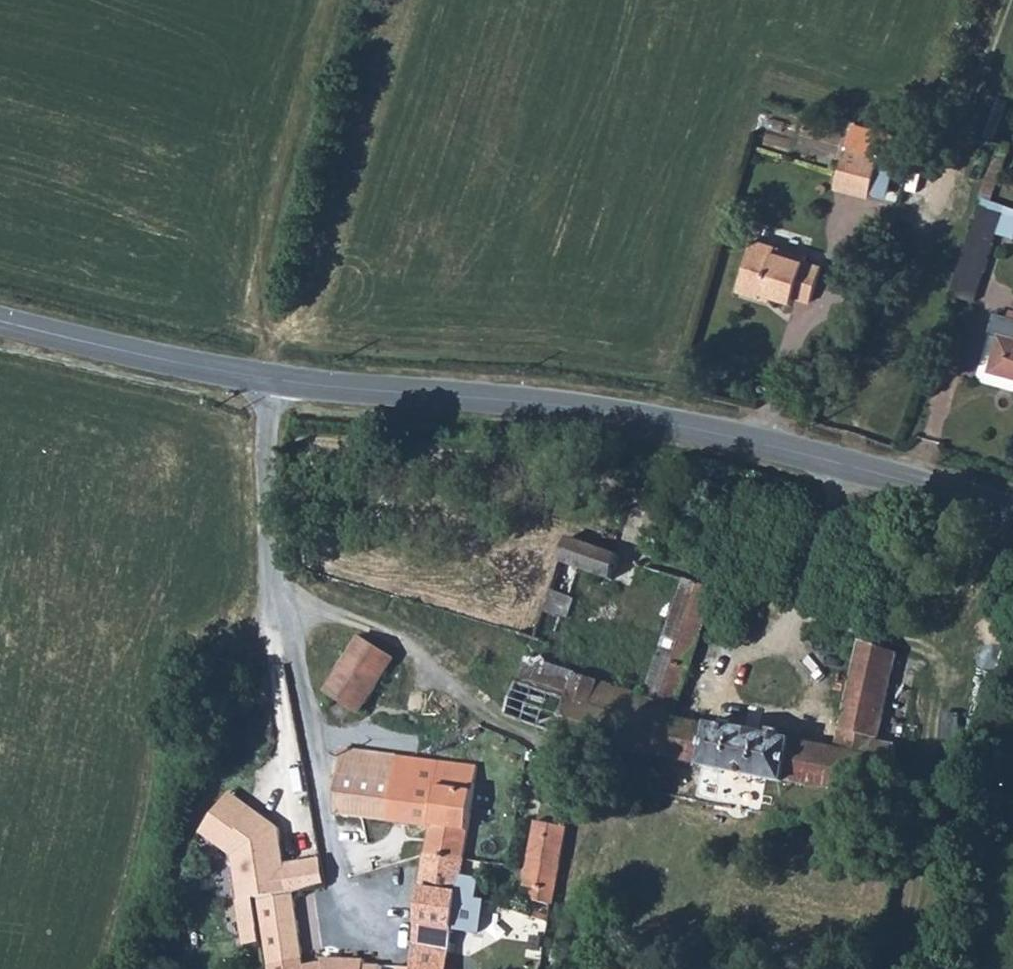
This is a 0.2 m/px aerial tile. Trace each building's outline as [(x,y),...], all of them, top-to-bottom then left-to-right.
[(898,151),(854,139),(851,149),(881,158),(871,194),(885,198),(898,151)] [(1009,152),(997,147),(976,205),(980,206),(1012,218),(1012,207),(992,200),(1009,152)] [(881,158),(851,149),(847,148),(837,187),(870,196),(871,194),(881,158)] [(980,206),(972,230),(971,230),(951,293),(975,301),(996,230),(1012,236),(1012,218),(980,206)] [(806,261),(807,256),(755,239),(747,264),(739,289),(761,296),(762,292),(772,295),(793,301),(794,296),(811,302),(816,286),(822,266),(806,261)] [(1012,309),(1010,317),(996,313),(991,332),(1000,335),(995,352),(990,369),(1012,376),(1012,310),(1012,309)] [(570,539),(562,563),(614,581),(623,557),(570,539)] [(528,661),(525,668),(507,718),(557,734),(570,739),(568,748),(581,752),(583,744),(704,766),(704,767),(787,784),(787,782),(888,801),(899,746),(879,742),(876,742),(873,757),(837,751),(794,743),(794,741),(712,725),(712,727),(674,720),(709,615),(716,618),(725,593),(688,580),(650,698),(549,664),(548,667),(530,660),(528,661)] [(553,591),(547,611),(562,616),(570,618),(577,598),(553,591)] [(538,638),(553,643),(562,616),(547,611),(538,638)] [(396,659),(362,637),(328,689),(327,691),(361,713),(396,659)] [(899,654),(862,641),(841,732),(880,739),(899,654)] [(378,732),(343,727),(341,749),(376,753),(378,732)] [(880,739),(841,732),(837,751),(873,757),(876,742),(879,742),(880,739)] [(376,753),(341,749),(338,810),(338,814),(432,826),(427,856),(465,861),(478,767),(376,753)] [(225,795),(221,801),(246,818),(250,811),(225,795)] [(266,871),(283,868),(276,828),(250,811),(246,818),(221,801),(197,836),(230,858),(239,903),(255,900),(259,899),(271,896),(266,871)] [(532,888),(530,900),(552,905),(567,827),(539,822),(525,886),(532,888)] [(422,888),(460,895),(465,861),(427,856),(422,888)] [(283,868),(266,871),(271,896),(294,892),(325,883),(322,861),(283,868)] [(450,965),(460,895),(422,888),(413,960),(427,962),(426,968),(449,968),(450,965)] [(325,962),(323,962),(305,965),(294,892),(271,896),(259,899),(271,968),(382,968),(382,965),(365,965),(365,960),(339,959),(339,964),(325,967),(325,962)] [(548,922),(549,922),(550,917),(538,913),(536,918),(548,922)] [(546,929),(548,922),(536,918),(535,918),(533,924),(546,929)] [(325,967),(339,964),(339,959),(322,958),(323,962),(325,962),(325,967)]
